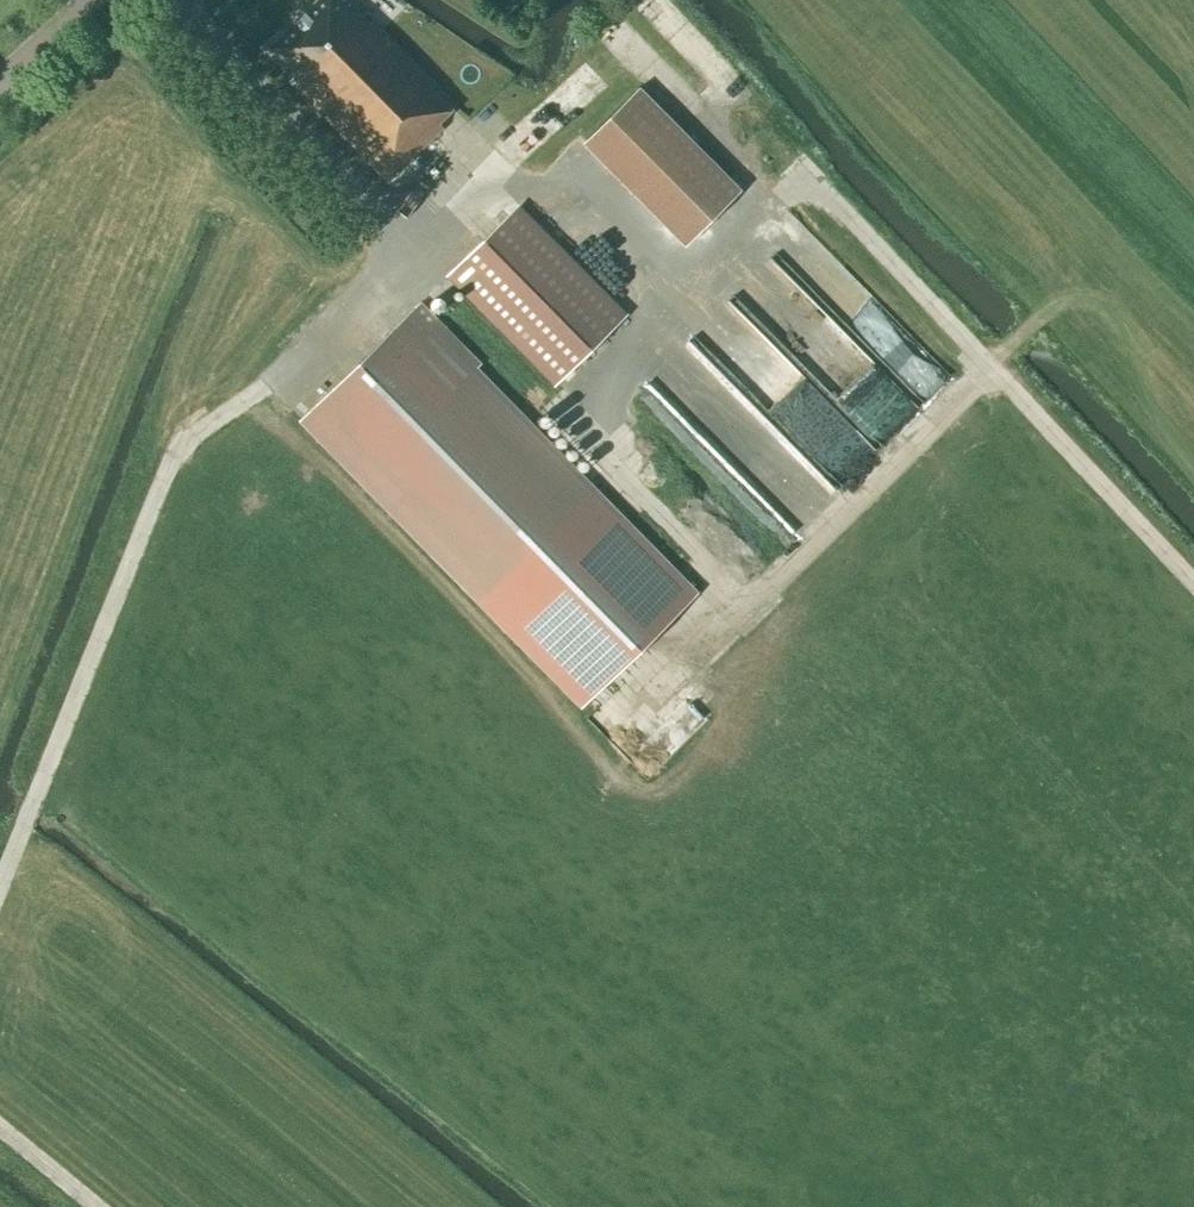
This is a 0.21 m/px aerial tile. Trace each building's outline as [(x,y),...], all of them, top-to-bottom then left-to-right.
[(353,9),(357,6),(351,0),(318,0),(267,49),(294,76),(288,82),(388,183),(443,129),(439,125),(457,107),(372,21),(369,25),(353,9)] [(682,247),(740,190),(638,87),(580,144),(682,247)] [(554,386),(626,316),(519,207),(447,278),(554,386)] [(477,605),(595,489),(476,368),(480,364),(419,302),(297,422),(477,605)]
